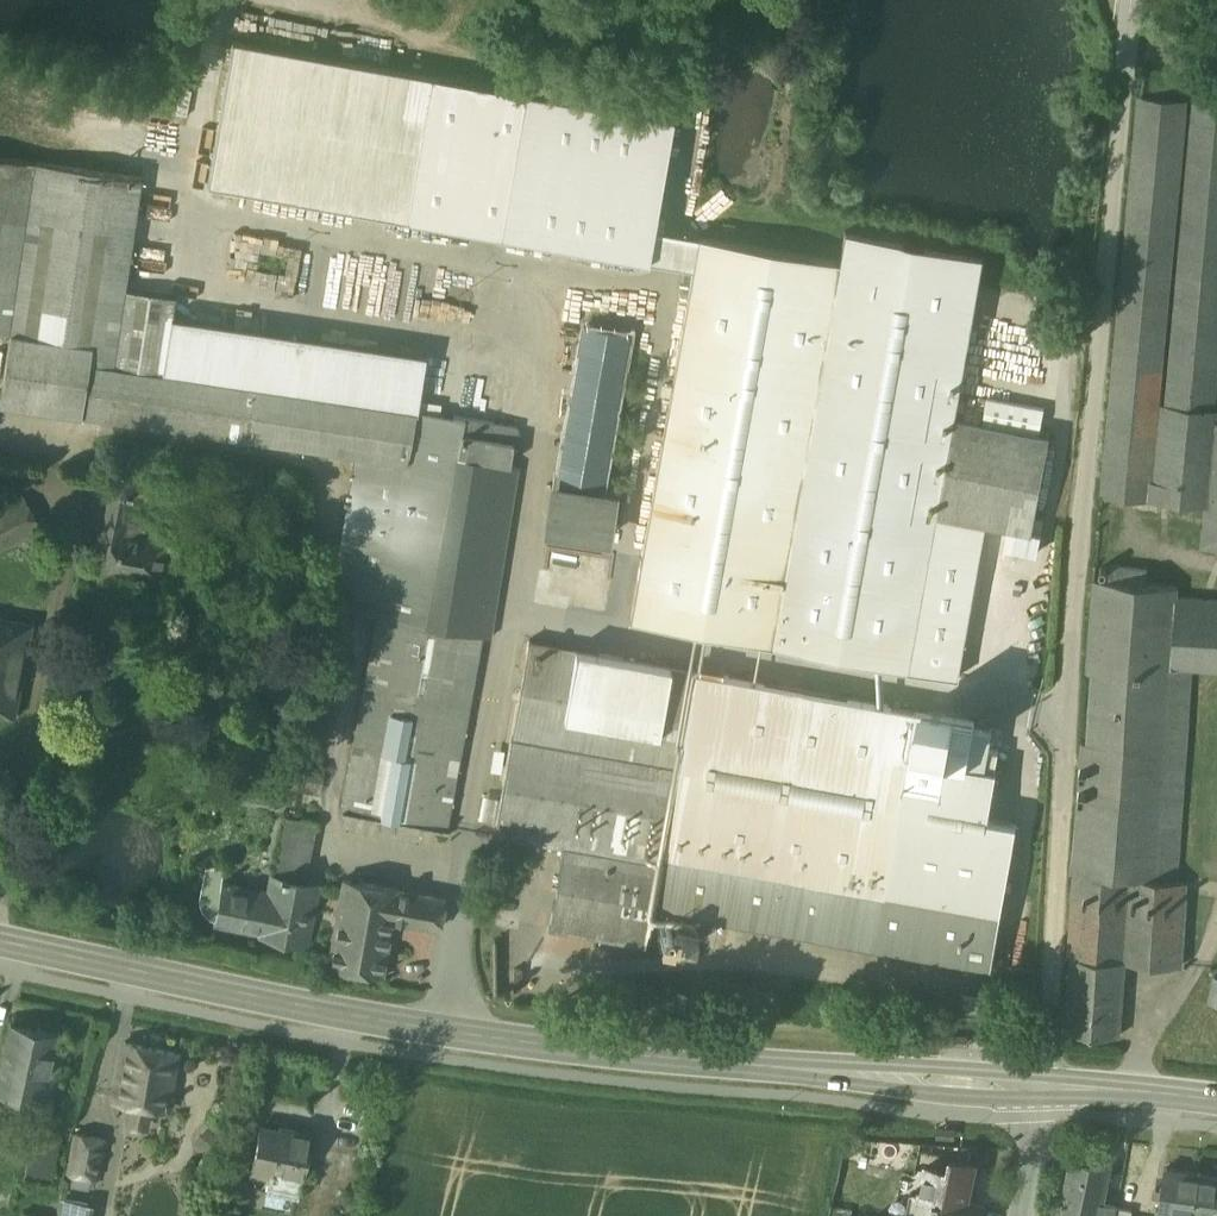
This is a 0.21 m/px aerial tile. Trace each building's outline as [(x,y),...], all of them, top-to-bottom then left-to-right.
[(526,92),(233,40),(208,180),(501,233),(526,92)] [(673,119),(526,92),(501,233),(648,259),(654,228),(657,206),(673,119)] [(1142,95),(1104,496),(1157,501),(1195,101),(1142,95)] [(1157,501),(1206,506),(1214,417),(1216,386),(1216,103),(1195,101),(1157,501)] [(4,403),(149,424),(359,455),(348,527),(348,528),(338,587),(354,589),(350,610),(381,616),(344,813),(450,832),(490,637),(499,638),(525,469),(510,467),(517,427),(478,420),(479,420),(478,420),(454,415),(454,417),(416,411),(416,410),(424,356),(172,318),(175,298),(127,290),(143,177),(0,156),(0,330),(15,332),(4,403)] [(699,236),(654,228),(648,259),(694,268),(699,236)] [(985,255),(846,230),(840,261),(770,644),(907,669),(937,514),(938,512),(985,255)] [(840,261),(699,236),(694,268),(631,620),(770,644),(840,261)] [(628,334),(585,327),(557,489),(554,488),(547,530),(607,539),(613,497),(599,495),(628,334)] [(1216,540),(1216,417),(1214,417),(1206,506),(1205,519),(1203,538),(1216,540)] [(1051,437),(957,419),(939,513),(986,522),(1009,526),(1033,531),(1051,437)] [(89,527),(101,531),(92,579),(132,586),(134,575),(164,581),(167,566),(181,569),(185,546),(171,543),(172,541),(138,533),(141,520),(129,518),(140,465),(117,459),(110,494),(95,491),(89,527)] [(38,525),(24,498),(0,511),(0,546),(38,525)] [(939,513),(938,512),(937,514),(907,669),(959,678),(986,522),(939,513)] [(1033,531),(1009,526),(1005,545),(1038,552),(1042,531),(1033,531)] [(1150,569),(1112,565),(1111,580),(1094,579),(1092,610),(1145,613),(1148,584),(1150,569)] [(1092,610),(1087,670),(1094,671),(1191,677),(1192,669),(1174,667),(1180,594),(1180,585),(1148,584),(1145,613),(1092,610)] [(1180,594),(1174,667),(1192,669),(1216,671),(1216,597),(1180,594)] [(0,621),(0,713),(15,716),(32,627),(0,621)] [(695,670),(530,641),(495,834),(565,846),(633,859),(659,864),(695,670)] [(919,711),(695,670),(659,864),(645,946),(650,922),(652,922),(655,908),(992,967),(996,943),(1001,915),(886,894),(903,802),(919,711)] [(1191,677),(1094,671),(1078,891),(1175,900),(1191,677)] [(976,721),(919,711),(903,802),(989,818),(996,778),(998,770),(968,764),(976,721)] [(340,745),(273,733),(267,768),(334,781),(340,745)] [(989,818),(903,802),(886,894),(1001,915),(1018,823),(989,818)] [(320,827),(288,819),(269,897),(232,889),(226,884),(214,885),(209,888),(206,894),(205,899),(206,904),(208,910),(213,915),(220,916),(219,922),(262,932),(261,936),(302,947),(317,889),(306,887),(316,846),(320,827)] [(633,859),(565,846),(549,929),(645,946),(659,864),(633,859)] [(403,891),(349,880),(332,964),(386,975),(397,921),(403,891)] [(1078,891),(1075,890),(1073,913),(1070,913),(1068,951),(1070,951),(1070,960),(1072,961),(1073,957),(1125,961),(1125,965),(1177,969),(1179,945),(1181,946),(1185,907),(1183,906),(1183,901),(1175,900),(1078,891)] [(449,900),(403,891),(397,921),(442,930),(449,900)] [(1125,961),(1073,957),(1072,961),(1070,994),(1102,996),(1103,983),(1123,984),(1125,965),(1125,961)] [(1123,984),(1103,983),(1102,996),(1122,998),(1123,984)] [(1102,996),(1070,994),(1067,1032),(1120,1035),(1122,998),(1102,996)] [(1001,1001),(964,996),(962,1010),(999,1015),(1001,1001)] [(11,1021),(0,1070),(0,1093),(42,1102),(45,1086),(55,1088),(61,1061),(63,1053),(53,1051),(57,1032),(11,1021)] [(177,1052),(127,1042),(122,1066),(172,1076),(177,1052)] [(172,1076),(122,1066),(116,1097),(166,1107),(172,1076)] [(55,1088),(45,1086),(42,1102),(39,1115),(38,1115),(48,1118),(55,1088)] [(0,1093),(0,1106),(38,1115),(39,1115),(42,1102),(0,1093)] [(25,1174),(51,1179),(60,1131),(34,1126),(25,1174)] [(290,1135),(261,1127),(250,1174),(270,1179),(268,1189),(297,1196),(311,1135),(291,1131),(290,1135)] [(103,1138),(75,1133),(68,1171),(73,1172),(89,1175),(90,1175),(96,1176),(103,1138)] [(1072,1158),(1059,1215),(1100,1215),(1103,1204),(1112,1163),(1072,1158)] [(1164,1169),(1159,1210),(1156,1210),(1155,1215),(1182,1215),(1182,1214),(1194,1215),(1203,1174),(1164,1169)] [(89,1175),(73,1172),(71,1183),(89,1186),(90,1175),(89,1175)] [(1203,1174),(1194,1215),(1201,1215),(1216,1215),(1216,1175),(1203,1174)] [(938,1190),(937,1195),(935,1195),(935,1199),(926,1203),(924,1215),(981,1215),(984,1199),(938,1190)] [(63,1199),(60,1215),(86,1215),(88,1203),(63,1199)] [(1100,1215),(1116,1215),(1118,1208),(1103,1204),(1100,1215)] [(1118,1208),(1116,1215),(1132,1215),(1133,1211),(1118,1208)]
